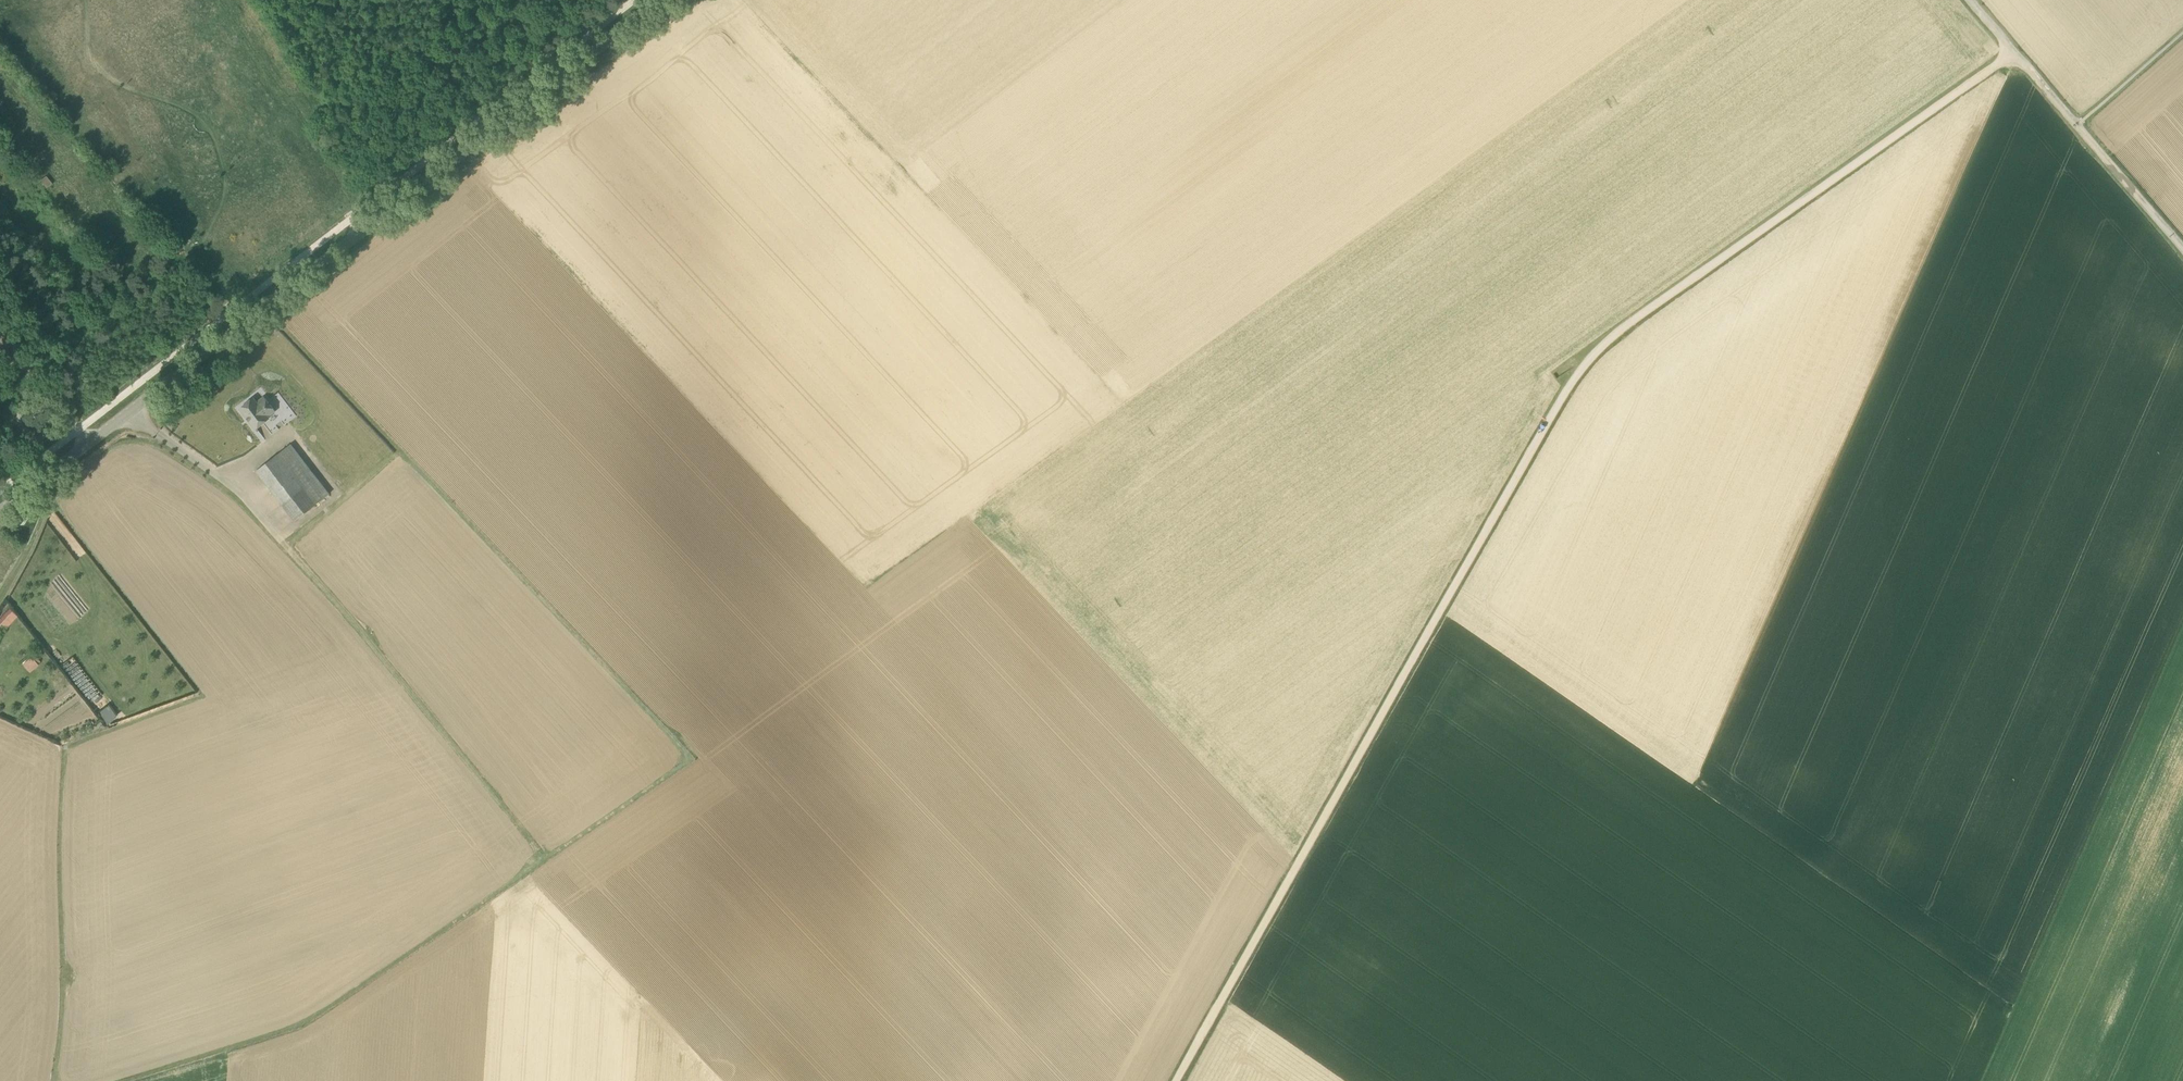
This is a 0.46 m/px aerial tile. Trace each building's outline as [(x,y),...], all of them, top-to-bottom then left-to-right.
[(39,177),(39,194),(47,194),(47,184),(50,184),(50,177),(39,177)] [(275,411),(264,397),(257,402),(254,398),(241,408),(256,428),(269,418),(268,416),(275,411)] [(330,493),(298,452),(291,444),(277,454),(256,470),(295,520),(330,493)] [(18,616),(10,607),(0,617),(0,624),(4,629),(18,616)] [(23,662),(28,671),(38,665),(33,656),(23,662)] [(86,667),(79,670),(86,684),(92,681),(86,667)] [(109,704),(99,711),(106,721),(116,713),(109,704)]
